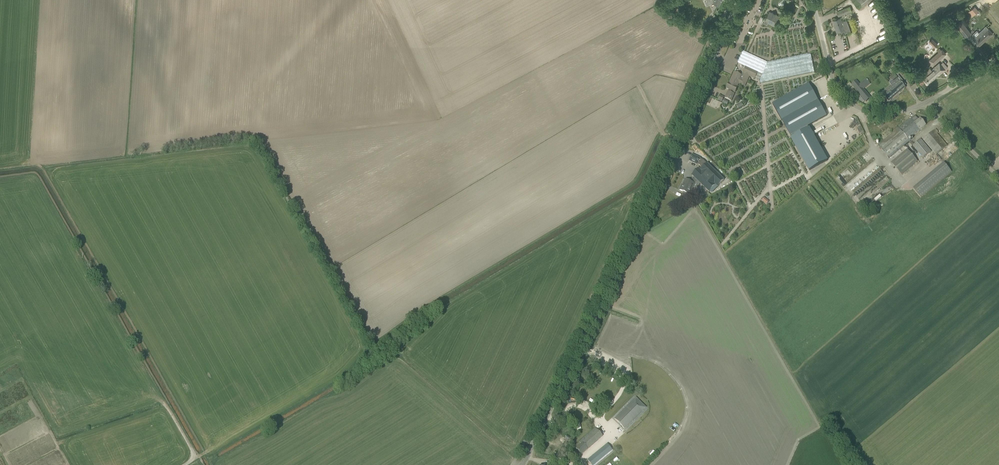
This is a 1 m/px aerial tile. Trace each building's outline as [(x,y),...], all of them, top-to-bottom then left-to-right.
[(685,5),(677,0),(674,6),(681,11),(685,5)] [(858,10),(871,0),(851,0),(858,10)] [(969,11),(972,15),(978,10),(975,6),(969,11)] [(837,12),(839,16),(852,11),(850,7),(837,12)] [(766,19),(764,23),(767,24),(768,22),(776,26),(779,20),(780,17),(777,15),(769,12),(766,19)] [(838,19),(833,21),(836,29),(837,32),(841,31),(842,34),(850,31),(846,20),(841,22),(840,18),(838,19)] [(956,25),(965,38),(971,33),(961,21),(956,25)] [(973,33),(971,37),(972,39),(975,42),(975,41),(979,45),(981,43),(982,43),(992,34),(986,27),(984,28),(979,32),(979,33),(976,30),(973,33)] [(878,38),(887,35),(885,30),(882,31),(883,34),(877,36),(878,38)] [(933,39),(930,42),(936,47),(939,44),(933,39)] [(931,59),(935,63),(947,53),(943,48),(941,50),(939,48),(937,50),(938,52),(931,59)] [(729,89),(725,98),(729,100),(731,101),(734,94),(735,93),(738,87),(738,86),(739,84),(745,86),(749,77),(755,79),(759,80),(760,84),(810,74),(814,73),(811,54),(768,63),(751,55),(743,51),(738,63),(746,67),(742,76),(734,72),(732,76),(733,76),(730,83),(729,83),(726,88),(729,89)] [(940,63),(931,70),(930,68),(926,71),(928,73),(922,79),(928,85),(948,67),(943,62),(941,64),(940,63)] [(883,92),(878,96),(883,101),(885,99),(886,99),(888,102),(897,95),(898,94),(905,88),(904,87),(906,85),(898,76),(896,77),(895,76),(891,80),(892,81),(889,84),(891,85),(888,87),(883,92)] [(856,81),(851,85),(866,102),(870,98),(856,81)] [(809,85),(773,105),(782,121),(788,117),(790,121),(793,125),(798,134),(791,138),(809,171),(827,161),(809,128),(808,127),(827,116),(809,85)] [(922,128),(926,125),(920,119),(918,120),(915,115),(911,118),(878,145),(887,158),(909,141),(908,139),(922,128)] [(923,139),(936,155),(947,146),(934,130),(923,139)] [(912,146),(923,158),(931,151),(920,139),(912,146)] [(891,163),(901,175),(918,162),(907,149),(891,163)] [(689,161),(697,165),(697,164),(700,165),(703,168),(700,171),(699,169),(692,176),(709,192),(716,185),(717,187),(724,180),(707,164),(703,160),(700,159),(700,158),(692,155),(689,161)] [(920,196),(952,172),(944,163),(913,187),(920,196)] [(681,187),(680,190),(684,192),(690,195),(695,184),(686,179),(682,187),(681,187)] [(882,186),(872,195),(876,200),(886,191),(882,186)] [(614,419),(624,429),(646,408),(635,397),(614,419)] [(581,444),(576,449),(581,455),(585,452),(602,436),(605,434),(600,427),(597,430),(581,444)] [(611,450),(607,444),(587,460),(591,464),(593,464),(611,450)]
